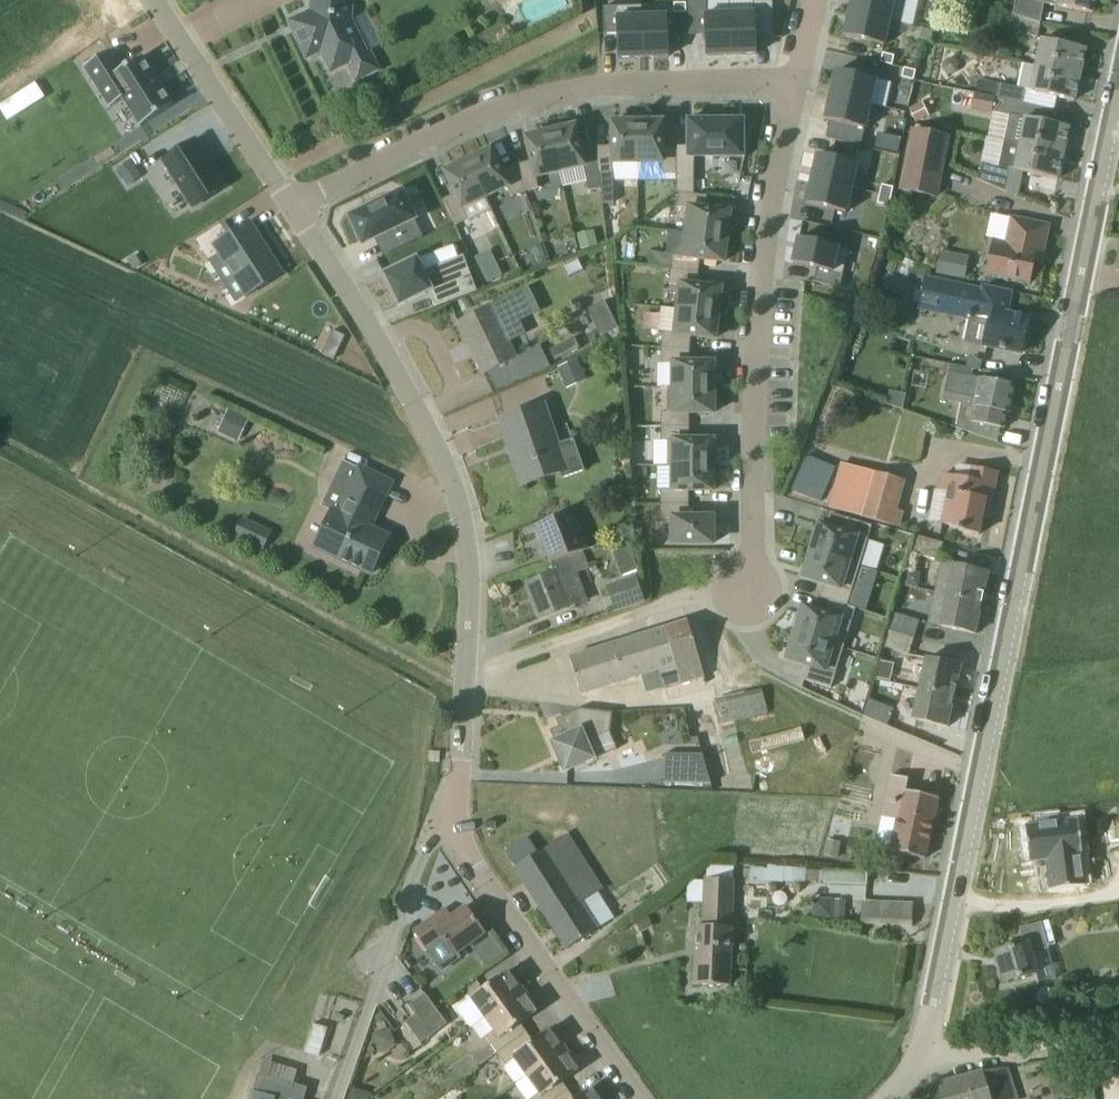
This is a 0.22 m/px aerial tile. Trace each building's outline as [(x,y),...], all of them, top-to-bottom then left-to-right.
[(312,9),(289,20),(308,59),(322,52),(332,72),(348,64),(357,81),(379,70),(370,52),(367,53),(352,21),(352,13),(353,0),(313,0),(312,9)] [(732,55),(757,54),(757,38),(774,38),(773,0),(754,0),(755,14),(731,15),(732,55)] [(850,12),(890,21),(900,23),(906,0),(853,0),(850,12)] [(1037,3),(1093,13),(1096,0),(1038,0),(1037,3)] [(619,58),(644,58),(643,17),(643,6),(604,8),(605,34),(618,34),(619,58)] [(884,46),(890,21),(850,12),(845,37),(884,46)] [(731,15),(705,15),(707,56),(732,55),(731,15)] [(1013,15),(1012,19),(1010,32),(1039,37),(1042,24),(1013,15)] [(643,17),(644,58),(669,57),(668,16),(643,17)] [(1037,66),(1080,75),(1086,49),(1042,40),(1037,66)] [(110,51),(85,68),(111,108),(124,100),(141,126),(174,105),(142,57),(122,70),(110,51)] [(893,66),(895,56),(883,54),(881,63),(893,66)] [(1037,66),(1023,63),(1018,88),(979,80),(976,94),(1024,104),(1027,90),(1032,91),(1032,92),(1075,101),(1080,75),(1037,66)] [(903,78),(914,81),(917,71),(905,68),(903,78)] [(837,71),(831,96),(871,105),(877,80),(837,71)] [(976,94),(976,97),(973,110),(993,113),(993,112),(994,112),(989,138),(1005,141),(1020,144),(1064,153),(1070,127),(1021,117),(1024,104),(976,94)] [(865,129),(871,105),(831,96),(826,120),(865,129)] [(909,109),(916,123),(930,116),(923,102),(909,109)] [(690,122),(690,146),(677,146),(677,174),(677,192),(680,193),(695,194),(695,157),(744,157),(745,158),(751,130),(750,130),(749,130),(743,131),(742,122),(738,122),(738,116),(694,117),(694,118),(695,118),(695,122),(690,122)] [(597,147),(600,175),(614,175),(614,163),(638,163),(638,122),(613,122),(613,146),(597,147)] [(663,122),(638,122),(638,163),(662,163),(662,175),(677,174),(677,146),(663,146),(663,122)] [(576,127),(551,132),(560,172),(584,166),(586,178),(600,175),(597,147),(581,150),(576,127)] [(517,165),(526,192),(539,189),(537,177),(560,172),(551,132),(527,138),(532,161),(517,165)] [(948,138),(913,132),(901,192),(936,198),(948,138)] [(193,208),(226,187),(196,140),(163,161),(193,208)] [(1020,144),(1005,141),(1000,167),(983,163),(979,180),(1006,191),(1006,190),(1020,193),(1024,172),(1059,180),(1064,153),(1020,144)] [(491,150),(469,161),(486,198),(508,187),(513,198),(526,192),(517,165),(502,172),(491,150)] [(818,155),(812,179),(852,188),(858,164),(818,155)] [(456,194),(444,200),(456,225),(469,219),(471,221),(492,211),(486,198),(469,161),(446,172),(456,194)] [(846,213),(852,188),(812,179),(807,204),(846,213)] [(613,181),(600,181),(603,204),(613,203),(613,181)] [(882,185),(880,195),(892,197),(894,188),(882,185)] [(690,209),(687,233),(727,237),(730,212),(706,210),(708,196),(695,194),(680,193),(678,207),(690,209)] [(880,195),(878,204),(889,206),(892,197),(880,195)] [(385,256),(411,243),(407,237),(404,231),(410,229),(398,204),(382,211),(381,208),(365,216),(367,221),(349,229),(350,233),(346,235),(355,249),(359,247),(361,249),(379,242),(385,256)] [(1006,245),(994,242),(987,274),(1030,283),(1034,263),(1041,264),(1049,226),(1011,218),(1006,245)] [(221,224),(196,241),(209,262),(221,255),(248,296),(248,297),(282,274),(249,223),(233,233),(229,236),(221,224)] [(594,231),(577,234),(581,249),(598,246),(594,231)] [(724,262),(727,237),(687,233),(684,257),(673,255),(671,270),(699,273),(701,259),(724,262)] [(817,269),(814,282),(840,288),(849,250),(799,238),(794,264),(817,269)] [(489,281),(503,275),(492,248),(477,254),(489,281)] [(940,251),(936,274),(965,279),(969,257),(940,251)] [(417,259),(385,275),(400,306),(431,291),(437,306),(478,291),(465,256),(423,272),(417,259)] [(681,285),(678,309),(718,314),(721,289),(697,286),(699,273),(671,270),(669,284),(681,285)] [(910,284),(888,273),(877,295),(899,306),(910,284)] [(921,308),(977,319),(972,343),(1022,354),(1029,319),(1007,314),(1011,292),(983,287),(983,290),(926,279),(921,308)] [(520,321),(539,311),(528,289),(492,307),(491,306),(458,322),(484,375),(517,359),(509,343),(503,329),(520,321)] [(588,309),(601,336),(618,328),(605,301),(588,309)] [(716,339),(718,314),(678,309),(675,333),(664,332),(662,348),(690,350),(692,336),(716,339)] [(668,387),(668,388),(714,389),(714,363),(690,363),(690,350),(662,348),(662,364),(674,364),(674,387),(668,387)] [(578,359),(558,368),(566,389),(587,380),(578,359)] [(968,376),(949,373),(944,400),(962,404),(957,428),(998,441),(1001,428),(1004,429),(1007,413),(1010,414),(1016,385),(968,376)] [(662,412),(662,427),(690,427),(690,414),(714,414),(714,389),(668,388),(668,412),(662,412)] [(564,431),(554,434),(544,405),(500,420),(522,486),(561,472),(563,478),(584,471),(567,424),(562,426),(564,431)] [(218,431),(238,441),(249,419),(229,409),(218,431)] [(690,441),(690,427),(662,427),(662,442),(668,441),(668,466),(714,466),(714,441),(690,441)] [(805,455),(794,493),(826,502),(836,464),(805,455)] [(874,472),(843,464),(830,508),(862,517),(861,517),(898,527),(903,511),(897,509),(904,480),(874,472)] [(661,490),(661,504),(689,505),(689,491),(714,491),(714,466),(668,466),(668,467),(673,467),(673,490),(661,490)] [(389,537),(370,528),(392,483),(360,467),(338,513),(333,510),(315,548),(372,574),(389,537)] [(990,514),(991,507),(998,473),(972,467),(970,480),(944,474),(940,491),(949,493),(943,524),(960,528),(960,531),(979,535),(984,512),(990,514)] [(689,518),(689,505),(661,504),(661,519),(673,519),(673,544),(713,544),(713,518),(689,518)] [(588,551),(587,549),(573,513),(537,527),(551,563),(583,551),(584,553),(588,551)] [(233,536),(242,540),(251,522),(242,517),(233,536)] [(819,525),(811,551),(850,563),(858,538),(864,539),(868,525),(841,517),(837,530),(819,525)] [(918,535),(913,553),(939,560),(943,543),(918,535)] [(627,538),(609,545),(613,554),(630,548),(627,538)] [(849,603),(867,608),(886,543),(868,538),(849,603)] [(590,569),(584,553),(583,551),(551,563),(555,573),(529,583),(542,619),(586,601),(576,574),(590,569)] [(850,563),(811,551),(803,578),(821,583),(817,596),(825,599),(844,605),(848,591),(842,589),(850,563)] [(988,573),(953,565),(941,563),(935,593),(947,595),(982,603),(988,573)] [(905,586),(918,588),(920,573),(908,571),(905,586)] [(609,587),(616,610),(644,601),(636,578),(609,587)] [(982,603),(947,595),(935,593),(928,624),(975,634),(982,603)] [(844,605),(825,599),(821,612),(803,606),(795,633),(834,645),(842,619),(848,621),(852,607),(844,605)] [(890,630),(915,637),(920,621),(895,613),(890,630)] [(665,629),(680,681),(704,674),(689,622),(665,629)] [(647,691),(680,681),(665,629),(571,658),(582,695),(642,676),(647,691)] [(909,654),(915,637),(890,630),(885,647),(909,654)] [(834,645),(795,633),(787,659),(805,665),(801,678),(828,686),(832,672),(826,670),(834,645)] [(919,689),(954,696),(961,666),(926,658),(919,689)] [(947,727),(954,696),(919,689),(912,719),(947,727)] [(732,720),(750,716),(744,694),(716,700),(721,723),(732,720)] [(869,698),(863,715),(887,725),(894,709),(869,698)] [(617,749),(610,732),(612,714),(580,710),(557,720),(561,727),(551,731),(555,740),(552,742),(565,772),(596,759),(617,749)] [(700,712),(687,715),(692,738),(705,735),(700,712)] [(674,713),(657,717),(661,734),(678,729),(674,713)] [(753,754),(805,740),(802,729),(750,743),(753,754)] [(711,784),(703,754),(666,754),(664,783),(711,784)] [(891,775),(882,818),(897,821),(891,851),(925,859),(939,799),(906,791),(909,779),(891,775)] [(1049,856),(1052,887),(1087,882),(1087,880),(1084,852),(1085,852),(1084,849),(1080,816),(1060,819),(1060,813),(1039,816),(1040,822),(1027,823),(1032,858),(1049,856)] [(568,835),(552,845),(516,868),(568,949),(598,930),(581,904),(603,890),(568,835)] [(827,840),(823,856),(836,859),(838,860),(841,847),(842,844),(827,840)] [(825,871),(807,870),(807,869),(793,868),(793,867),(773,866),(773,865),(768,864),(768,868),(751,867),(750,882),(784,883),(784,882),(806,883),(806,881),(824,881),(824,883),(867,885),(868,873),(825,871)] [(732,928),(734,880),(735,866),(708,865),(707,879),(705,879),(703,927),(732,928)] [(847,915),(847,898),(818,896),(818,914),(847,915)] [(863,902),(862,925),(912,927),(913,904),(863,902)] [(466,908),(452,918),(446,910),(415,931),(428,949),(444,938),(456,954),(485,933),(466,908)] [(1020,929),(1024,945),(996,953),(1004,983),(1037,974),(1031,954),(1049,949),(1042,923),(1020,929)] [(732,928),(703,927),(697,926),(695,985),(730,986),(732,928)] [(486,1018),(525,990),(515,976),(513,978),(508,972),(471,998),(486,1018)] [(525,990),(486,1018),(495,1031),(486,1037),(498,1054),(527,1033),(521,1024),(537,1012),(532,1005),(535,1004),(525,990)] [(426,1026),(441,1015),(425,994),(410,1004),(417,1014),(426,1026)] [(448,1024),(441,1015),(426,1026),(417,1014),(406,1022),(422,1044),(448,1024)] [(312,1023),(304,1051),(320,1056),(328,1028),(312,1023)] [(380,1051),(396,1044),(389,1026),(372,1033),(380,1051)] [(527,1076),(567,1048),(557,1034),(554,1036),(549,1030),(533,1041),(527,1033),(498,1054),(507,1066),(515,1060),(527,1076)] [(527,1076),(539,1093),(531,1098),(557,1098),(569,1091),(562,1082),(579,1070),(574,1064),(576,1062),(567,1048),(527,1076)] [(983,1072),(928,1087),(932,1098),(991,1098),(983,1072)] [(308,1087),(259,1073),(252,1098),(304,1098),(308,1087)] [(598,1093),(596,1095),(591,1088),(575,1098),(603,1098),(598,1093)] [(569,1091),(557,1098),(575,1098),(569,1091)]
